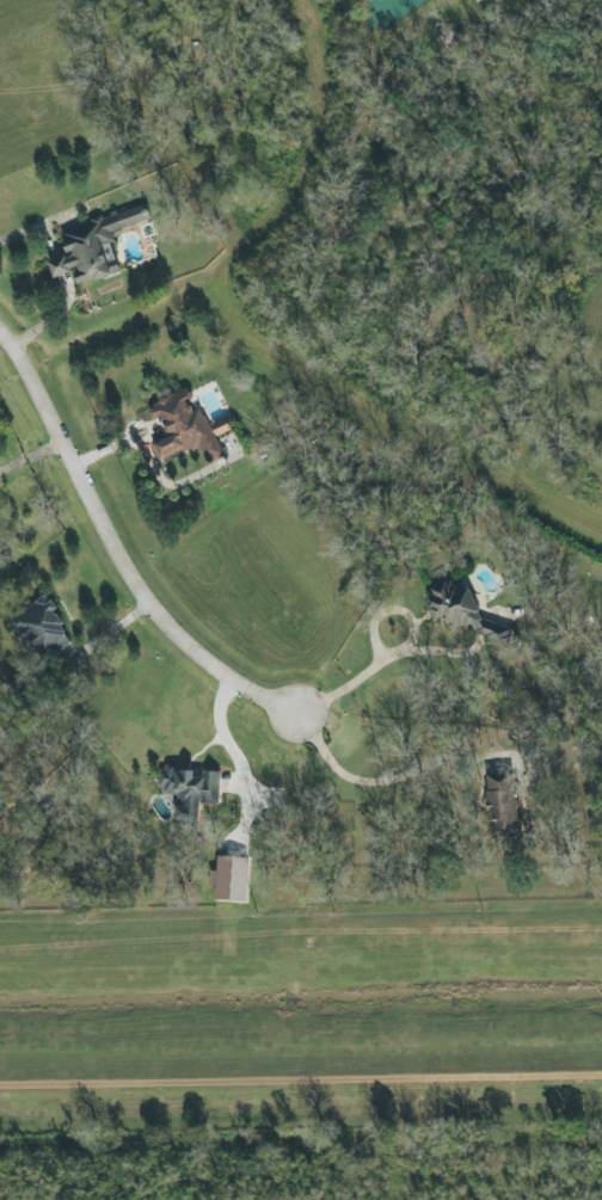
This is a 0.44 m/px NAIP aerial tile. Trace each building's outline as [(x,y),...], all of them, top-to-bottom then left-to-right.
[(60,232),(67,256),(48,262),(54,278),(74,272),(79,285),(121,272),(109,233),(151,220),(146,204),(102,218),(60,232)] [(197,446),(205,465),(224,457),(215,437),(231,431),(227,419),(208,427),(201,409),(192,413),(188,402),(193,401),(188,389),(146,406),(153,422),(160,418),(168,439),(155,444),(162,460),(197,446)] [(470,587),(461,591),(457,580),(431,591),(434,599),(428,602),(436,621),(445,618),(451,633),(469,626),(472,633),(486,627),(470,587)] [(510,642),(512,628),(488,624),(485,638),(510,642)] [(220,773),(177,771),(178,766),(162,766),(160,795),(178,796),(177,821),(201,822),(202,802),(219,803),(220,773)] [(492,836),(520,834),(517,774),(489,775),(492,836)] [(249,859),(217,858),(216,901),(247,902),(249,859)]
